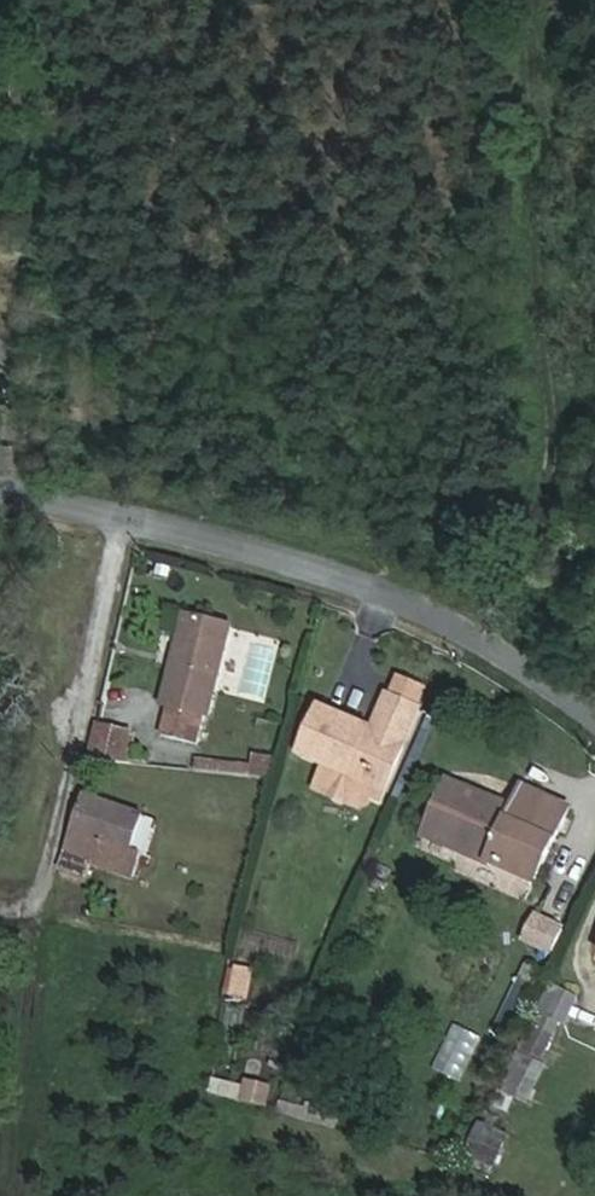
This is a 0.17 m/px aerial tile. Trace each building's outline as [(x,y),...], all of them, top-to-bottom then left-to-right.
[(204,741),(229,628),(185,618),(165,706),(179,710),(174,736),(204,741)] [(432,715),(441,697),(416,685),(407,703),(432,715)] [(407,703),(404,701),(386,738),(337,714),(315,760),(337,771),(325,795),(368,816),(376,814),(380,806),(389,811),(435,716),(432,715),(407,703)] [(104,732),(100,762),(136,767),(140,737),(104,732)] [(252,754),(251,778),(274,778),(275,755),(252,754)] [(197,768),(248,773),(249,762),(198,758),(197,768)] [(433,831),(540,889),(576,818),(521,787),(506,811),(458,783),(433,831)] [(153,853),(147,852),(153,821),(84,803),(71,873),(143,889),(153,853)] [(559,953),(569,932),(542,919),(532,940),(559,953)] [(225,965),(224,997),(251,998),(252,966),(225,965)] [(583,999),(545,981),(492,1088),(529,1107),(583,999)] [(516,985),(492,1029),(504,1036),(529,992),(516,985)] [(210,1074),(207,1095),(268,1106),(272,1085),(210,1074)] [(483,1122),(465,1162),(491,1174),(510,1134),(483,1122)]
